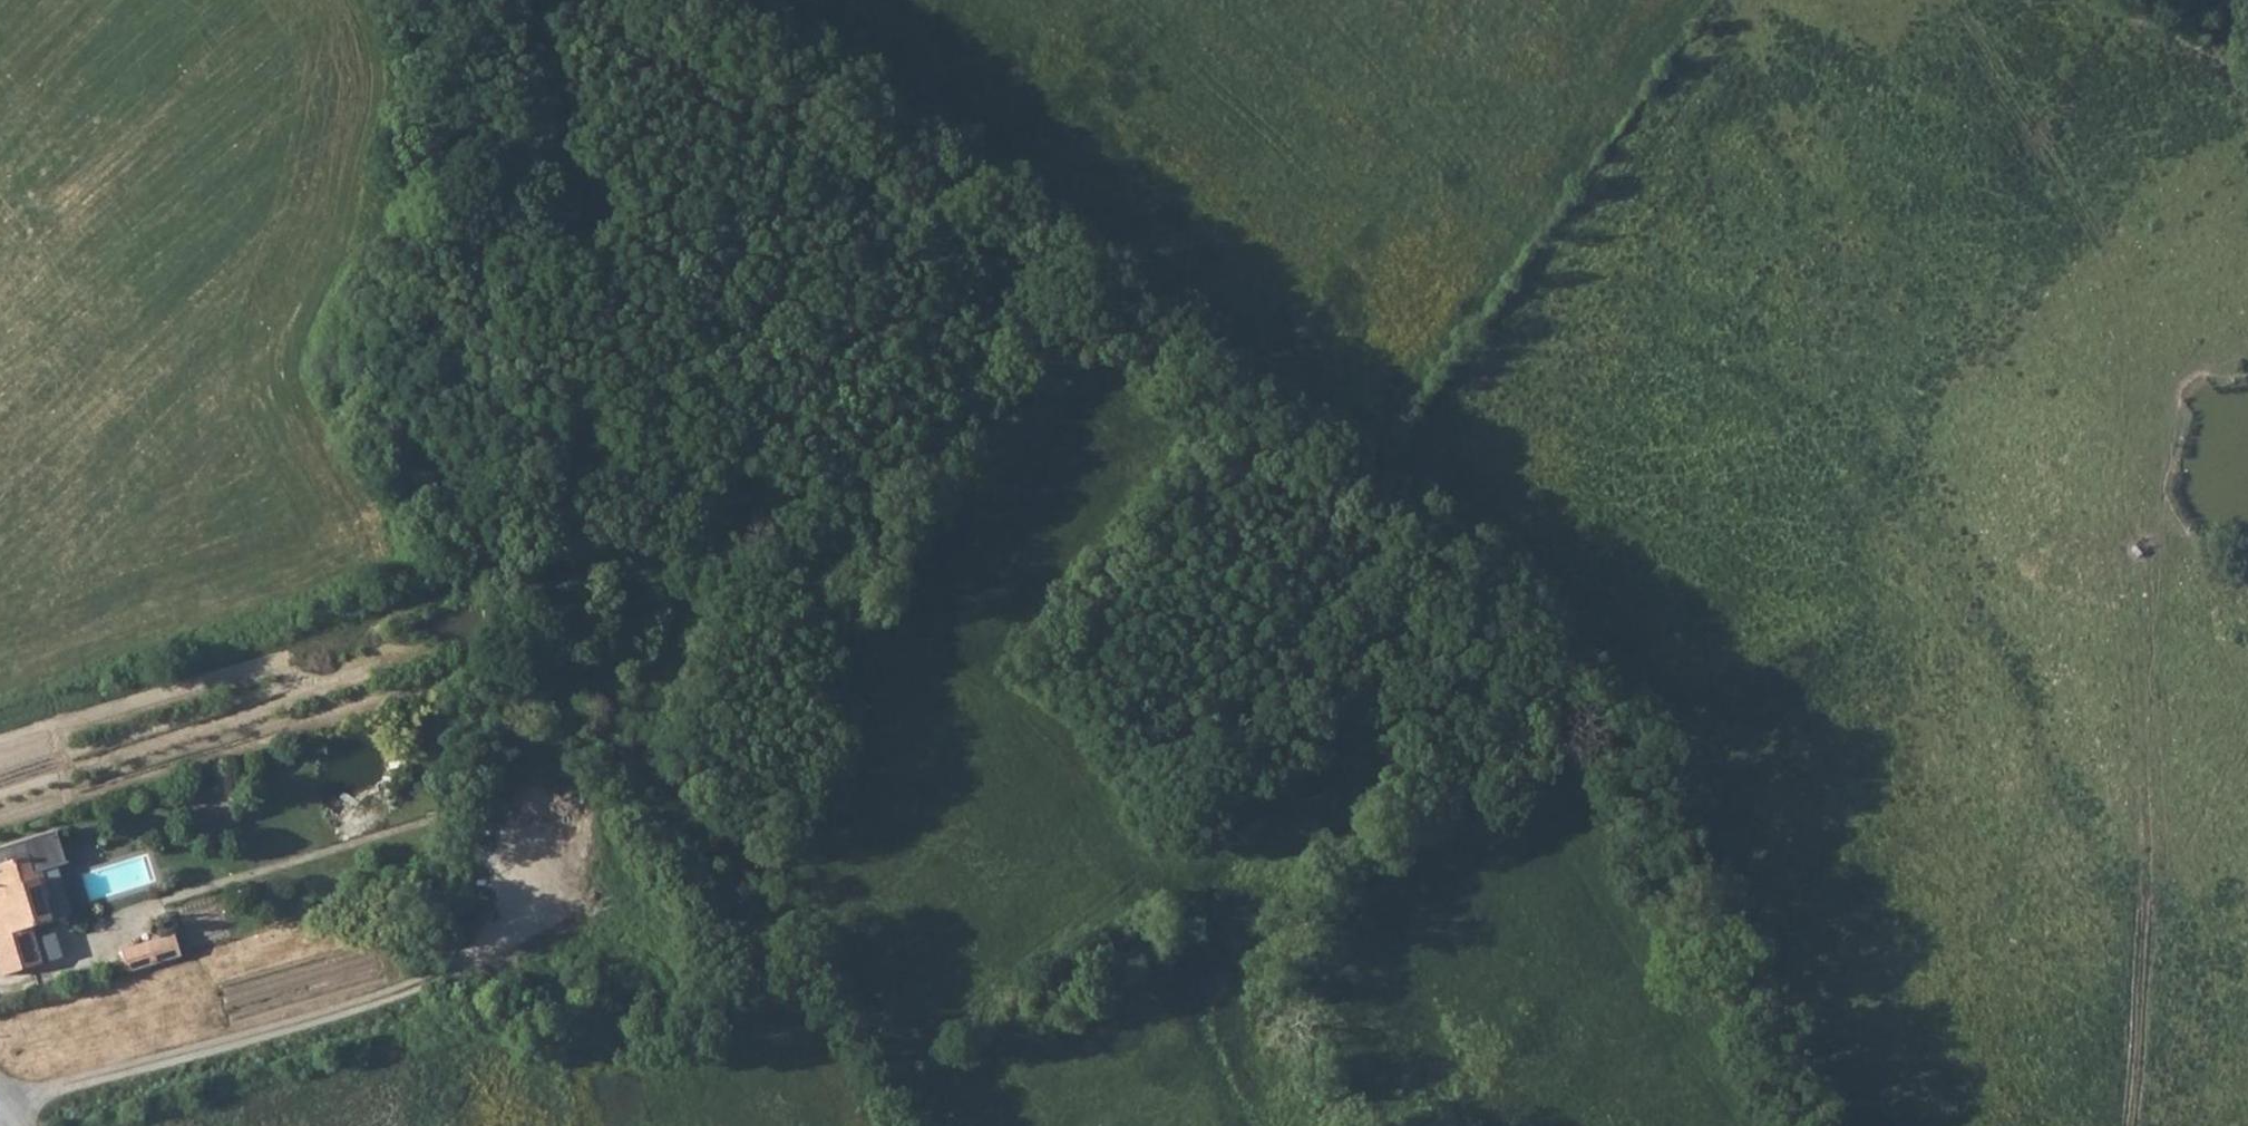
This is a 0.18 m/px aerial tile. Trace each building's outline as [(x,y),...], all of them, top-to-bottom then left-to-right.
[(31,928),(52,921),(45,900),(50,899),(42,872),(67,864),(56,832),(0,849),(0,889),(3,900),(0,901),(0,937),(31,928)] [(42,964),(31,928),(0,937),(0,966),(3,976),(42,964)] [(150,948),(123,957),(128,974),(181,957),(175,936),(149,944),(150,948)] [(123,957),(150,948),(149,944),(121,952),(123,957)]
